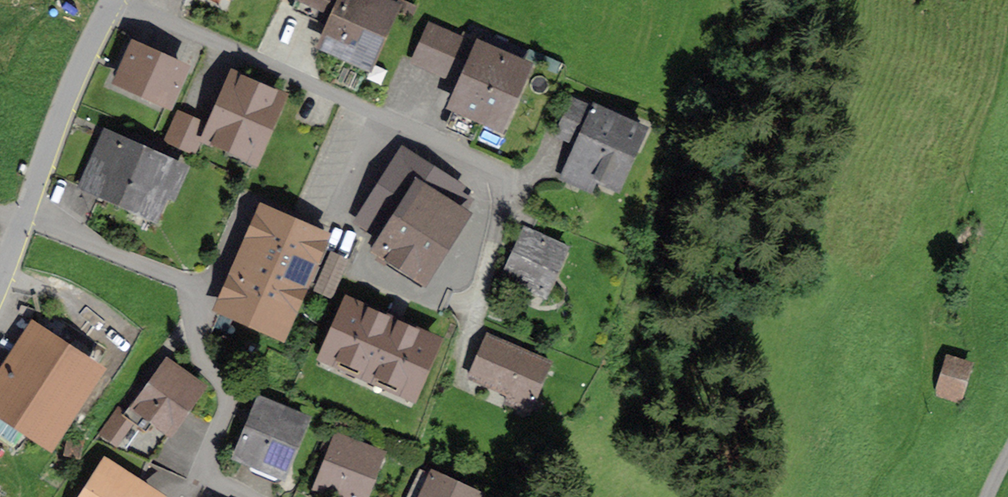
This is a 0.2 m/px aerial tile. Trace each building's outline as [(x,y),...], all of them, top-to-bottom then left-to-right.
[(295,3),(329,16),(316,50),(376,72),(401,7),(383,0),(296,0),(295,3)] [(415,72),(464,91),(480,50),(431,30),(415,72)] [(191,72),(133,46),(115,85),(172,112),(191,72)] [(530,67),(481,47),(480,50),(464,91),(455,112),(504,132),(530,67)] [(287,97),(233,75),(205,143),(259,165),(287,97)] [(559,135),(584,145),(574,172),(625,192),(650,129),(599,109),(573,99),(559,135)] [(207,127),(178,114),(166,141),(195,153),(207,127)] [(178,169),(108,135),(83,185),(153,219),(178,169)] [(472,216),(463,210),(472,196),(403,152),(355,224),(381,240),(374,253),(427,286),(472,216)] [(331,236),(260,207),(215,315),(286,344),(331,236)] [(569,253),(530,233),(506,280),(545,300),(569,253)] [(330,299),(347,266),(330,258),(314,290),(330,299)] [(447,342),(347,300),(321,363),(420,405),(447,342)] [(30,326),(0,374),(0,488),(29,439),(54,454),(105,373),(30,326)] [(557,365),(491,337),(469,388),(535,416),(557,365)] [(977,365),(948,358),(938,396),(967,403),(977,365)] [(207,391),(169,363),(135,409),(174,437),(207,391)] [(309,422),(259,401),(233,461),(284,482),(309,422)] [(117,404),(99,433),(125,450),(143,421),(117,404)] [(336,436),(313,494),(322,496),(372,496),(388,456),(336,436)] [(106,460),(82,496),(165,496),(106,460)] [(435,473),(424,496),(489,496),(435,473)]
